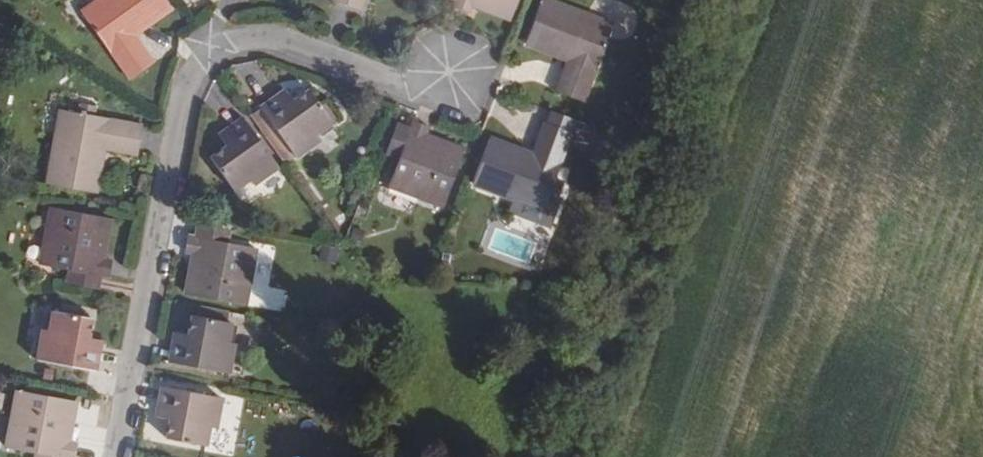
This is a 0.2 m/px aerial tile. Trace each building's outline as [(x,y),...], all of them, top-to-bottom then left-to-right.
[(110,63),(138,44),(118,15),(139,0),(65,0),(110,63)] [(451,8),(468,15),(471,6),(510,20),(517,0),(454,0),(451,8)] [(547,0),(540,0),(523,44),(567,61),(555,92),(582,103),(611,25),(547,0)] [(294,99),(286,89),(282,92),(289,102),(294,99)] [(331,122),(307,90),(294,99),(289,102),(282,92),(259,108),(293,157),(294,158),(319,140),(315,133),(331,122)] [(259,109),(252,115),(285,162),(293,157),(259,109)] [(141,124),(61,111),(47,186),(94,195),(102,149),(136,154),(141,124)] [(278,167),(242,118),(219,133),(227,145),(224,147),(208,158),(231,190),(247,179),(252,186),(278,167)] [(425,135),(428,127),(413,121),(410,128),(398,159),(387,187),(442,208),(464,150),(425,135)] [(531,155),(489,139),(471,184),(542,211),(548,196),(555,178),(572,133),(544,122),(531,155)] [(384,154),(398,159),(410,128),(396,123),(384,154)] [(224,147),(227,145),(219,133),(216,136),(224,147)] [(557,199),(564,181),(555,178),(548,196),(557,199)] [(110,219),(50,207),(38,265),(66,270),(101,277),(107,278),(110,260),(102,259),(110,219)] [(232,229),(196,223),(193,236),(229,243),(232,229)] [(255,248),(229,243),(193,236),(186,235),(183,252),(191,253),(184,295),(244,307),(255,248)] [(99,290),(101,277),(66,270),(63,284),(99,290)] [(197,310),(196,316),(225,322),(226,315),(197,310)] [(99,348),(86,345),(87,339),(90,319),(52,312),(47,332),(41,331),(34,360),(95,372),(99,348)] [(226,342),(230,323),(225,322),(191,316),(187,334),(186,339),(172,336),(167,364),(227,374),(233,343),(226,342)] [(99,348),(101,342),(87,339),(86,345),(99,348)] [(215,428),(220,399),(160,387),(155,414),(168,416),(168,421),(165,438),(206,446),(209,427),(215,428)] [(75,402),(15,391),(4,448),(34,454),(34,456),(74,456),(77,444),(68,443),(75,402)]
